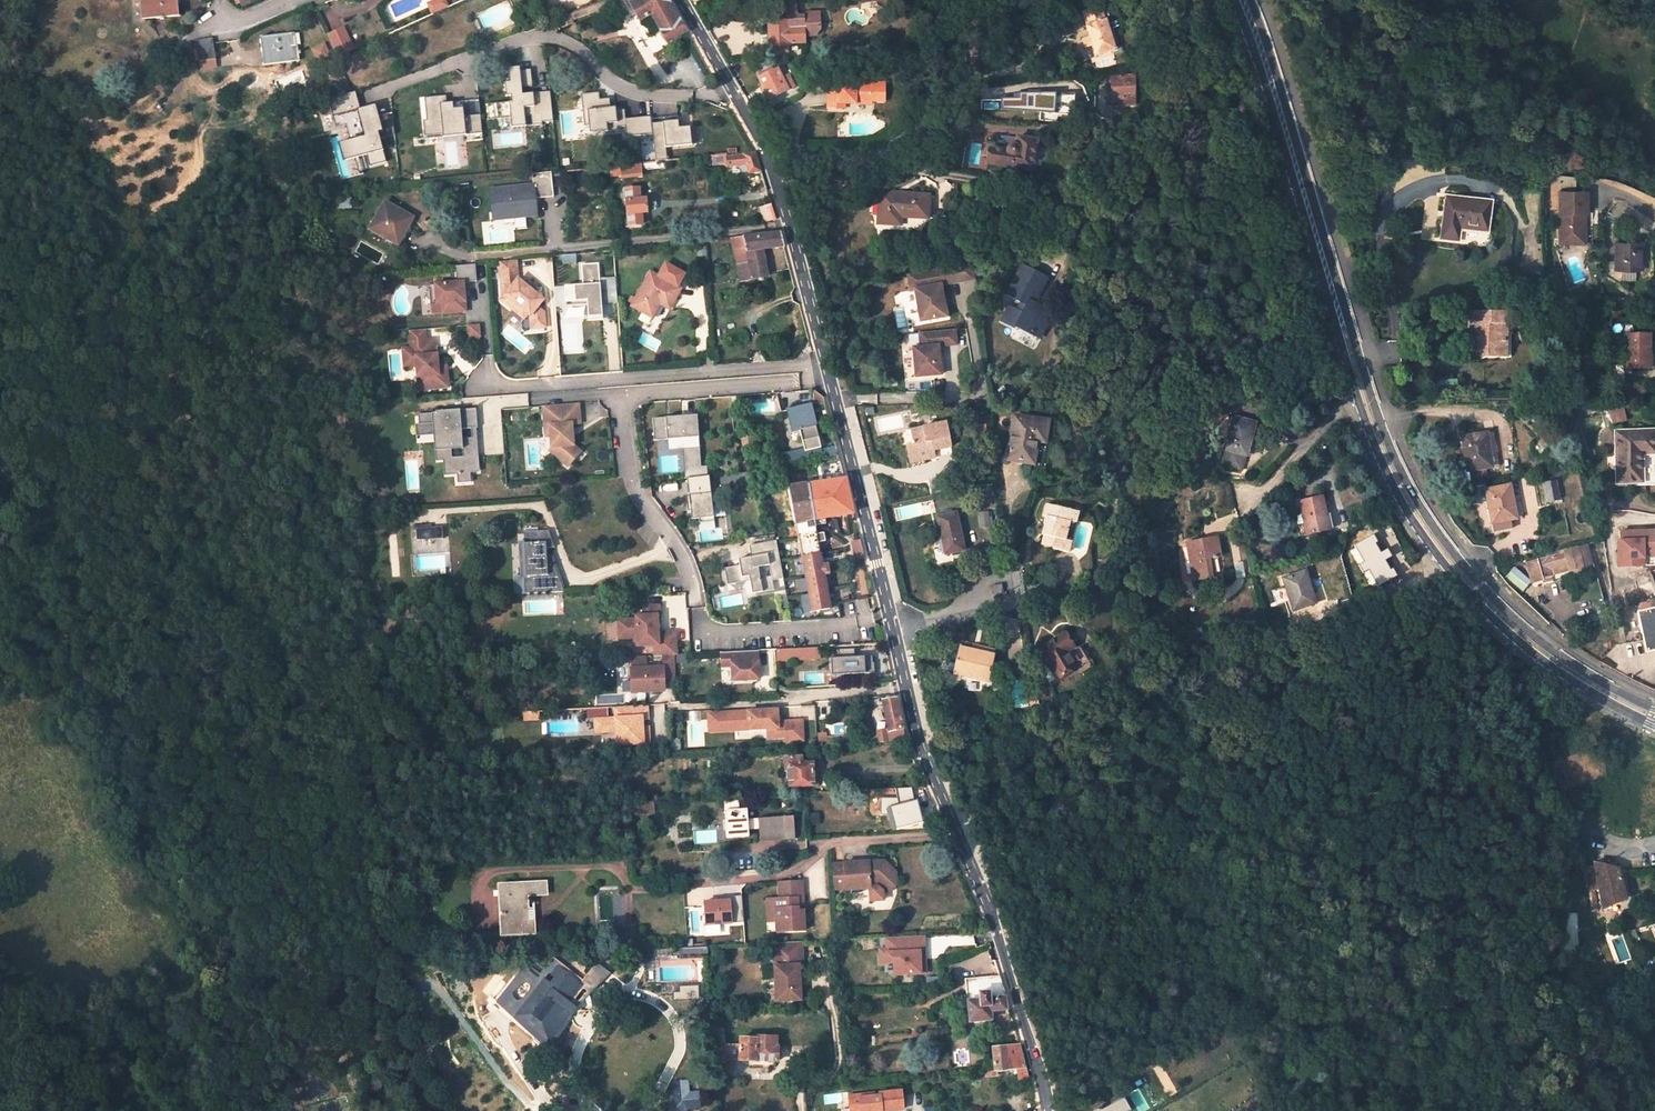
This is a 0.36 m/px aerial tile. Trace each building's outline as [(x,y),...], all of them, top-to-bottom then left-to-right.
[(178,16),(177,0),(142,0),(143,19),(178,16)] [(449,7),(446,0),(432,0),(426,2),(430,14),(449,7)] [(668,42),(686,31),(668,0),(629,0),(640,20),(651,13),(668,42)] [(789,46),(789,43),(804,42),(804,36),(815,36),(821,30),(820,13),(806,14),(803,17),(800,17),(796,15),(796,0),(784,0),(785,8),(788,10),(788,21),(769,22),(770,47),(789,46)] [(606,1),(568,14),(571,21),(609,7),(606,1)] [(1115,49),(1105,19),(1104,19),(1099,4),(1082,10),(1086,25),(1085,25),(1088,36),(1091,45),(1094,55),(1115,49)] [(563,27),(572,24),(571,21),(568,14),(559,18),(563,27)] [(352,49),(343,29),(327,35),(337,56),(352,49)] [(299,33),(260,38),(264,65),(298,61),(296,45),(300,45),(299,33)] [(1081,38),(1084,47),(1091,45),(1088,36),(1081,38)] [(195,42),(199,61),(215,59),(212,39),(195,42)] [(531,71),(531,69),(508,71),(510,82),(505,83),(506,97),(511,96),(512,102),(497,103),(498,119),(510,118),(512,128),(526,126),(525,116),(531,116),(532,126),(543,125),(542,122),(554,121),(551,96),(534,98),(529,98),(528,87),(531,86),(530,72),(531,71)] [(759,80),(769,99),(788,90),(778,70),(759,80)] [(1112,105),(1134,104),(1133,76),(1111,76),(1112,105)] [(844,104),(856,104),(856,101),(871,101),(872,83),(856,82),(856,84),(836,84),(836,90),(828,89),(827,109),(836,109),(836,104),(844,104)] [(599,92),(581,94),(584,126),(589,126),(589,133),(618,130),(618,127),(625,127),(626,137),(652,134),(651,123),(651,117),(626,119),(625,114),(616,115),(616,110),(616,107),(611,108),(610,98),(600,99),(599,92)] [(482,133),(481,114),(464,116),(463,108),(454,109),(453,102),(447,103),(446,95),(424,98),(427,120),(423,121),(425,136),(444,134),(444,137),(482,133)] [(383,133),(374,104),(354,110),(363,138),(342,144),(347,161),(368,154),(371,166),(386,162),(378,135),(383,133)] [(1094,112),(1086,111),(1085,120),(1094,121),(1094,112)] [(678,120),(651,123),(652,134),(656,162),(659,161),(667,160),(666,147),(692,145),(690,127),(679,128),(678,120)] [(1008,146),(1006,149),(1006,150),(989,148),(987,164),(1032,171),(1037,140),(1017,137),(1015,144),(1013,144),(1010,144),(1008,146)] [(755,153),(727,156),(728,166),(746,164),(749,173),(761,170),(755,153)] [(640,170),(659,168),(659,161),(656,162),(639,163),(640,170)] [(639,163),(622,165),(623,173),(623,178),(640,175),(640,170),(639,163)] [(622,165),(610,166),(611,174),(623,173),(622,165)] [(500,219),(536,215),(534,199),(552,197),(550,173),(531,175),(532,186),(489,191),(491,212),(492,220),(500,219)] [(647,213),(646,199),(640,200),(639,189),(626,190),(629,226),(644,224),(643,214),(647,213)] [(1587,192),(1559,191),(1558,244),(1580,244),(1580,213),(1584,213),(1586,213),(1587,192)] [(879,193),(878,224),(901,225),(901,217),(928,219),(929,196),(879,193)] [(1459,228),(1486,231),(1490,202),(1447,196),(1441,238),(1457,240),(1459,228)] [(340,208),(350,208),(350,197),(340,197),(340,208)] [(369,229),(397,245),(412,218),(384,203),(369,229)] [(776,219),(772,205),(760,209),(765,223),(776,219)] [(768,276),(763,249),(784,246),(780,233),(744,237),(748,252),(753,279),(768,276)] [(748,252),(744,237),(732,238),(735,254),(748,252)] [(1005,249),(1020,247),(1019,239),(1004,242),(1005,249)] [(1615,244),(1615,267),(1642,267),(1642,244),(1615,244)] [(575,254),(561,255),(562,264),(576,263),(575,254)] [(531,328),(545,327),(543,312),(537,307),(542,300),(534,293),(526,286),(517,279),(515,260),(499,262),(502,297),(500,300),(513,310),(517,305),(527,314),(530,316),(531,328)] [(970,263),(906,275),(909,290),(913,290),(919,322),(946,317),(940,285),(973,279),(970,263)] [(454,266),(456,283),(429,285),(431,305),(441,304),(442,314),(466,312),(464,287),(462,287),(462,283),(463,283),(477,281),(475,264),(454,266)] [(598,279),(597,264),(580,265),(581,285),(563,287),(565,302),(587,301),(588,314),(601,313),(600,304),(598,279)] [(665,264),(658,276),(679,287),(686,275),(665,264)] [(1007,295),(1027,306),(1023,313),(1009,306),(1001,320),(1015,328),(1016,326),(1039,337),(1051,312),(1034,303),(1047,278),(1022,265),(1007,295)] [(650,271),(631,306),(652,317),(659,303),(662,299),(672,304),(680,288),(679,287),(658,276),(650,271)] [(614,277),(605,278),(607,299),(616,298),(614,277)] [(607,299),(605,278),(598,279),(600,304),(616,303),(616,298),(607,299)] [(534,293),(535,291),(528,284),(526,286),(534,293)] [(563,287),(558,287),(560,303),(554,303),(554,308),(565,307),(565,302),(563,287)] [(662,299),(659,303),(669,309),(672,304),(662,299)] [(517,305),(513,310),(523,319),(527,314),(517,305)] [(1483,357),(1506,358),(1506,324),(1510,324),(1511,311),(1470,311),(1469,351),(1476,352),(1483,352),(1483,357)] [(479,325),(466,326),(467,339),(480,338),(479,325)] [(955,329),(919,332),(920,347),(913,348),(915,376),(940,374),(938,346),(956,344),(955,329)] [(410,342),(425,341),(424,330),(409,331),(410,342)] [(917,334),(908,335),(910,347),(919,346),(917,334)] [(1649,335),(1617,335),(1617,347),(1627,348),(1627,368),(1649,368),(1649,335)] [(418,391),(448,387),(447,372),(438,373),(438,367),(437,354),(435,354),(433,340),(425,341),(410,342),(410,349),(412,367),(416,366),(418,391)] [(404,367),(412,367),(410,349),(402,350),(404,367)] [(1434,389),(1454,388),(1454,380),(1434,381),(1434,389)] [(573,445),(572,434),(570,434),(570,431),(572,429),(572,424),(580,423),(578,403),(543,406),(544,429),(550,429),(551,447),(557,446),(558,458),(567,466),(580,451),(573,445)] [(787,410),(791,428),(798,426),(802,441),(818,437),(810,404),(787,410)] [(447,474),(456,473),(457,484),(470,483),(470,472),(478,472),(477,456),(472,456),(471,450),(473,450),(472,438),(471,438),(465,439),(465,440),(462,440),(461,429),(471,429),(475,429),(477,428),(476,409),(435,412),(435,413),(418,415),(418,425),(436,424),(437,435),(438,460),(446,459),(447,474)] [(1608,425),(1626,422),(1624,410),(1606,413),(1608,425)] [(708,476),(707,466),(701,466),(697,415),(653,418),(654,440),(667,439),(668,450),(682,449),(685,478),(687,478),(708,476)] [(1013,415),(1006,460),(1033,464),(1036,441),(1044,443),(1047,421),(1013,415)] [(1232,416),(1223,450),(1246,456),(1255,422),(1232,416)] [(932,451),(951,447),(946,422),(910,429),(913,442),(905,444),(907,454),(909,463),(934,458),(932,451)] [(416,437),(437,435),(436,424),(418,425),(415,425),(416,437)] [(1616,431),(1617,483),(1654,482),(1654,431),(1616,431)] [(1462,437),(1467,471),(1451,473),(1453,485),(1469,482),(1469,479),(1486,477),(1485,469),(1491,468),(1485,433),(1462,437)] [(558,458),(557,446),(551,447),(548,450),(558,458)] [(1219,464),(1242,470),(1246,456),(1223,450),(1219,464)] [(1570,452),(1560,453),(1562,462),(1571,460),(1570,452)] [(686,495),(688,510),(690,510),(691,519),(698,518),(699,523),(714,521),(709,476),(708,476),(687,478),(689,495),(686,495)] [(789,488),(812,611),(829,608),(823,575),(829,573),(827,563),(821,564),(818,542),(824,541),(823,533),(816,534),(814,520),(824,518),(853,513),(844,479),(789,488)] [(1544,482),(1547,502),(1559,500),(1555,481),(1544,482)] [(1514,519),(1509,486),(1486,490),(1485,484),(1469,487),(1473,503),(1488,501),(1493,531),(1511,528),(1509,520),(1514,519)] [(1298,536),(1328,529),(1321,498),(1299,503),(1302,512),(1293,514),(1298,536)] [(1046,517),(1040,545),(1068,552),(1078,512),(1046,504),(1043,516),(1046,517)] [(956,512),(937,517),(945,554),(964,549),(956,512)] [(824,518),(814,520),(816,534),(823,533),(827,532),(824,518)] [(432,527),(424,527),(424,540),(443,538),(443,526),(432,527)] [(424,527),(416,528),(416,530),(417,540),(424,540),(424,527)] [(548,530),(523,531),(523,534),(524,543),(522,544),(522,558),(523,566),(525,594),(564,592),(555,568),(547,568),(547,555),(546,548),(554,547),(548,530)] [(1186,543),(1193,580),(1211,576),(1207,557),(1211,557),(1219,555),(1216,538),(1186,543)] [(863,558),(859,539),(851,541),(856,560),(863,558)] [(772,580),(783,578),(776,540),(749,545),(751,557),(738,559),(739,565),(742,578),(749,576),(749,581),(752,594),(755,593),(774,589),(772,580)] [(1582,567),(1577,547),(1567,550),(1567,552),(1526,562),(1532,582),(1542,580),(1542,578),(1551,576),(1549,569),(1558,567),(1565,565),(1568,564),(1570,571),(1573,570),(1579,568),(1582,567)] [(555,568),(552,558),(547,555),(547,568),(555,568)] [(742,578),(739,565),(724,568),(727,585),(749,581),(749,576),(742,578)] [(1567,572),(1565,565),(1558,567),(1560,574),(1567,572)] [(520,576),(514,576),(515,594),(525,594),(523,566),(519,566),(520,576)] [(1518,589),(1529,583),(1518,566),(1508,572),(1518,589)] [(1314,603),(1304,573),(1304,571),(1283,578),(1293,610),(1314,603)] [(1636,597),(1654,592),(1654,589),(1652,579),(1633,584),(1636,597)] [(994,598),(1003,596),(1001,585),(992,587),(994,598)] [(756,596),(785,590),(785,587),(774,589),(755,593),(756,596)] [(618,620),(619,639),(634,638),(634,646),(654,645),(654,656),(673,655),(677,655),(675,631),(658,632),(657,616),(660,615),(659,606),(644,606),(644,615),(636,616),(636,619),(618,620)] [(1606,612),(1597,615),(1598,622),(1608,619),(1606,612)] [(1642,656),(1654,655),(1654,613),(1638,614),(1642,656)] [(1038,648),(1057,679),(1076,667),(1066,651),(1073,646),(1065,632),(1038,648)] [(987,682),(994,650),(979,646),(978,652),(971,650),(959,647),(954,674),(987,682)] [(790,659),(819,658),(818,647),(790,648),(790,659)] [(778,660),(790,659),(790,648),(778,649),(778,660)] [(759,678),(757,650),(721,652),(721,666),(731,665),(732,680),(759,678)] [(873,654),(831,656),(832,672),(874,670),(873,654)] [(675,678),(673,655),(654,656),(629,657),(631,693),(659,692),(664,686),(663,679),(675,678)] [(1038,700),(1037,691),(1029,692),(1031,701),(1038,700)] [(883,701),(889,729),(877,730),(879,742),(905,741),(896,699),(883,701)] [(1040,707),(1038,700),(1031,701),(1033,709),(1040,707)] [(614,706),(615,717),(600,718),(601,731),(616,730),(617,744),(649,742),(648,725),(642,725),(642,719),(648,719),(647,704),(614,706)] [(747,709),(747,718),(748,728),(767,727),(767,733),(784,732),(785,739),(802,738),(801,718),(777,720),(776,707),(747,709)] [(524,712),(524,720),(538,719),(538,711),(524,712)] [(812,786),(811,764),(800,764),(800,757),(788,757),(789,786),(812,786)] [(724,811),(727,839),(749,837),(748,830),(759,829),(760,842),(795,839),(794,816),(747,819),(747,809),(739,810),(738,801),(724,802),(724,811)] [(630,814),(652,813),(652,804),(636,805),(636,802),(629,803),(630,814)] [(893,829),(906,826),(905,822),(920,818),(916,802),(893,807),(895,814),(890,815),(893,829)] [(878,861),(843,863),(845,890),(869,888),(869,887),(876,886),(881,891),(889,891),(895,884),(894,872),(885,863),(883,866),(878,861)] [(1598,888),(1602,907),(1626,899),(1617,869),(1593,863),(1595,875),(1598,888)] [(1589,876),(1591,889),(1598,888),(1595,875),(1589,876)] [(498,885),(501,935),(533,933),(532,920),(529,920),(528,895),(541,895),(540,882),(498,885)] [(800,882),(777,883),(778,899),(768,900),(769,910),(774,909),(775,922),(775,932),(803,931),(802,911),(796,911),(796,899),(801,898),(800,882)] [(741,895),(703,898),(704,924),(743,922),(741,895)] [(766,922),(775,922),(774,909),(769,910),(768,900),(765,900),(766,922)] [(623,930),(624,950),(636,950),(634,929),(623,930)] [(891,963),(892,975),(921,973),(920,946),(926,946),(925,935),(885,937),(885,947),(877,947),(878,964),(891,963)] [(801,942),(772,943),(775,1002),(800,1000),(798,966),(802,965),(801,942)] [(706,946),(679,948),(680,957),(707,956),(706,946)] [(549,1041),(570,1014),(563,1008),(581,985),(557,967),(547,981),(525,964),(514,978),(532,993),(515,1015),(549,1041)] [(1010,1009),(1000,975),(966,979),(970,1021),(991,1019),(991,1011),(1010,1009)] [(722,1027),(713,1028),(718,1075),(724,1074),(723,1072),(732,1070),(731,1060),(777,1061),(777,1046),(775,1046),(776,1037),(755,1036),(755,1038),(739,1038),(739,1046),(724,1045),(722,1027)] [(995,1069),(1017,1067),(1019,1079),(1028,1078),(1024,1063),(1019,1045),(992,1048),(995,1069)] [(902,1110),(901,1091),(879,1093),(880,1097),(873,1097),(873,1094),(849,1096),(850,1110),(859,1109),(859,1110),(888,1110),(902,1110)]
